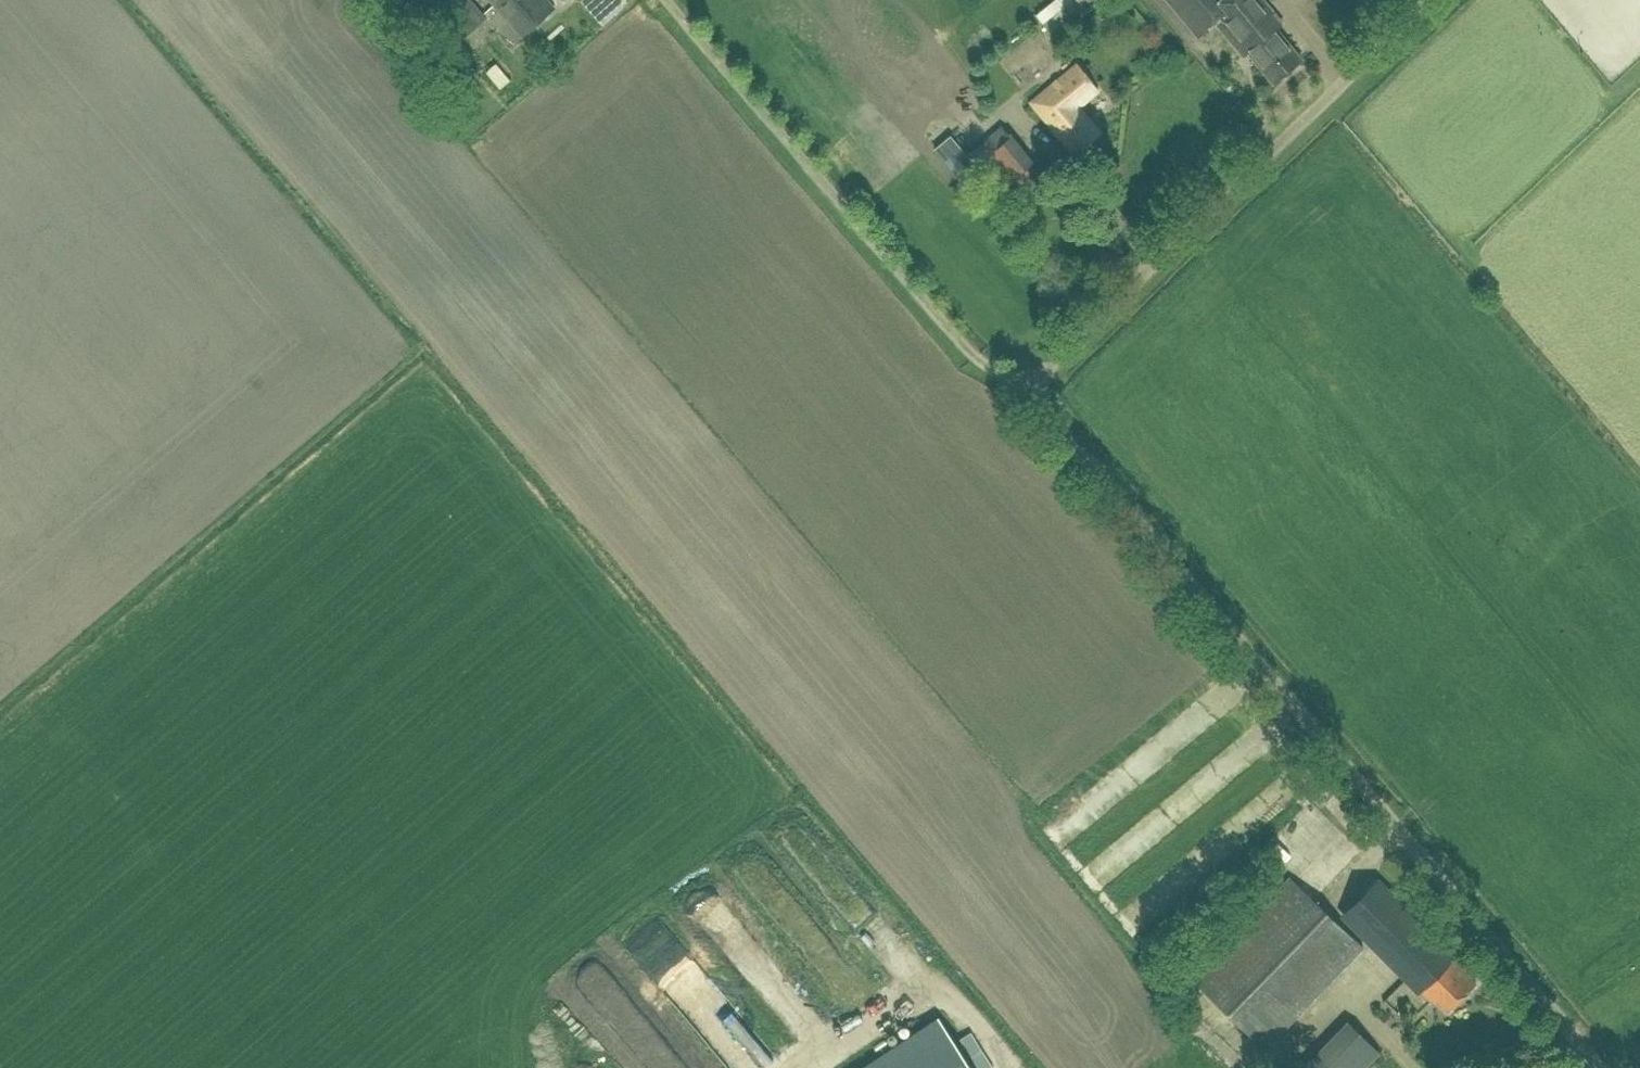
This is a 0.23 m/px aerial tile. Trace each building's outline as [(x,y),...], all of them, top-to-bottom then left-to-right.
[(438,12),(462,40),(486,18),(484,15),(489,10),(481,0),(451,0),(438,12)] [(555,8),(548,0),(490,0),(522,36),(555,8)] [(1034,16),(1049,34),(1091,0),(1054,0),(1034,16)] [(1198,36),(1215,22),(1243,56),(1248,52),(1274,82),(1302,59),(1276,28),(1279,26),(1270,15),(1274,11),(1264,0),(1167,0),(1198,36)] [(497,77),(509,72),(499,52),(488,58),(497,77)] [(1099,133),(1077,107),(1097,90),(1075,65),(1031,103),(1074,154),(1099,133)] [(996,193),(1032,164),(1001,125),(976,146),(978,148),(968,157),(996,193)] [(1059,196),(1068,206),(1077,199),(1068,188),(1059,196)] [(1264,1049),(1363,948),(1290,877),(1193,977),(1264,1049)] [(1445,1014),(1474,987),(1440,951),(1441,950),(1377,883),(1344,915),(1418,992),(1420,990),(1431,1002),(1433,1001),(1445,1014)] [(694,897),(701,922),(730,914),(723,888),(694,897)] [(703,1037),(743,1023),(732,991),(692,1004),(703,1037)] [(942,1021),(870,1067),(972,1067),(942,1021)] [(1379,1053),(1348,1022),(1304,1067),(1364,1067),(1379,1053)]
